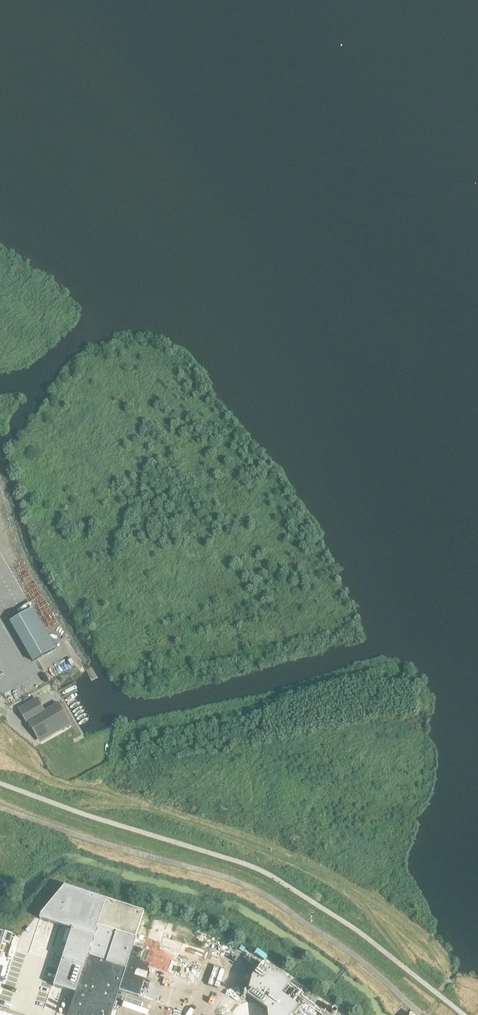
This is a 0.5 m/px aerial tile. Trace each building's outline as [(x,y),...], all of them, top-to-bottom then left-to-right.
[(33,609),(10,622),(33,662),(56,649),(33,609)] [(38,701),(20,711),(26,723),(28,722),(38,739),(69,722),(58,703),(44,711),(38,701)] [(69,1014),(111,1014),(126,969),(139,929),(144,914),(144,912),(106,899),(64,886),(41,915),(40,918),(72,929),(54,986),(76,993),(69,1014)] [(144,914),(139,929),(164,937),(171,939),(176,924),(169,922),(144,914)] [(2,942),(10,945),(13,934),(5,931),(5,932),(0,930),(0,949),(2,942)] [(316,1010),(316,1009),(297,995),(302,988),(292,981),(289,984),(262,964),(251,980),(247,993),(247,995),(267,1010),(268,1014),(323,1014),(316,1010)]
